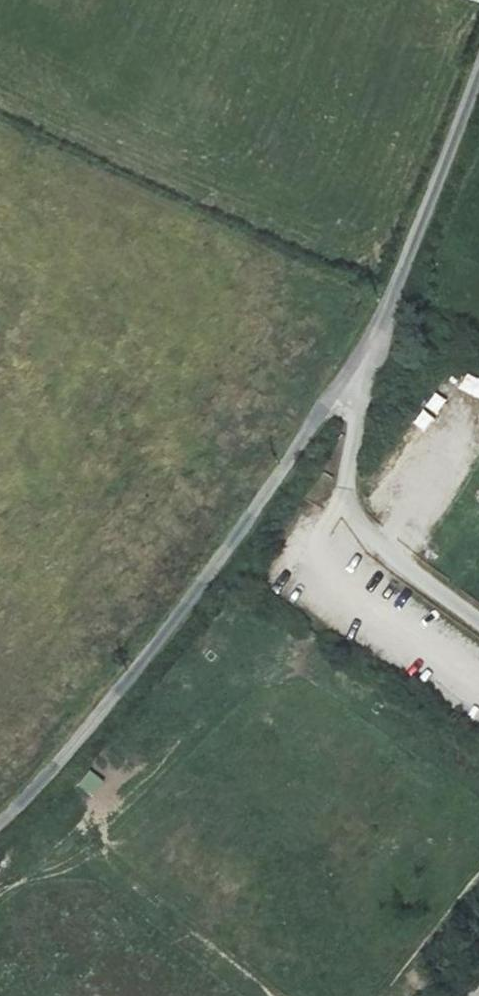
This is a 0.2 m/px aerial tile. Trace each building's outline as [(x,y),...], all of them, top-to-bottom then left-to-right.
[(454,417),(467,392),(444,379),(430,404),(454,417)] [(383,503),(453,419),(434,403),(363,487),(383,503)] [(89,769),(76,786),(91,797),(104,780),(89,769)]
